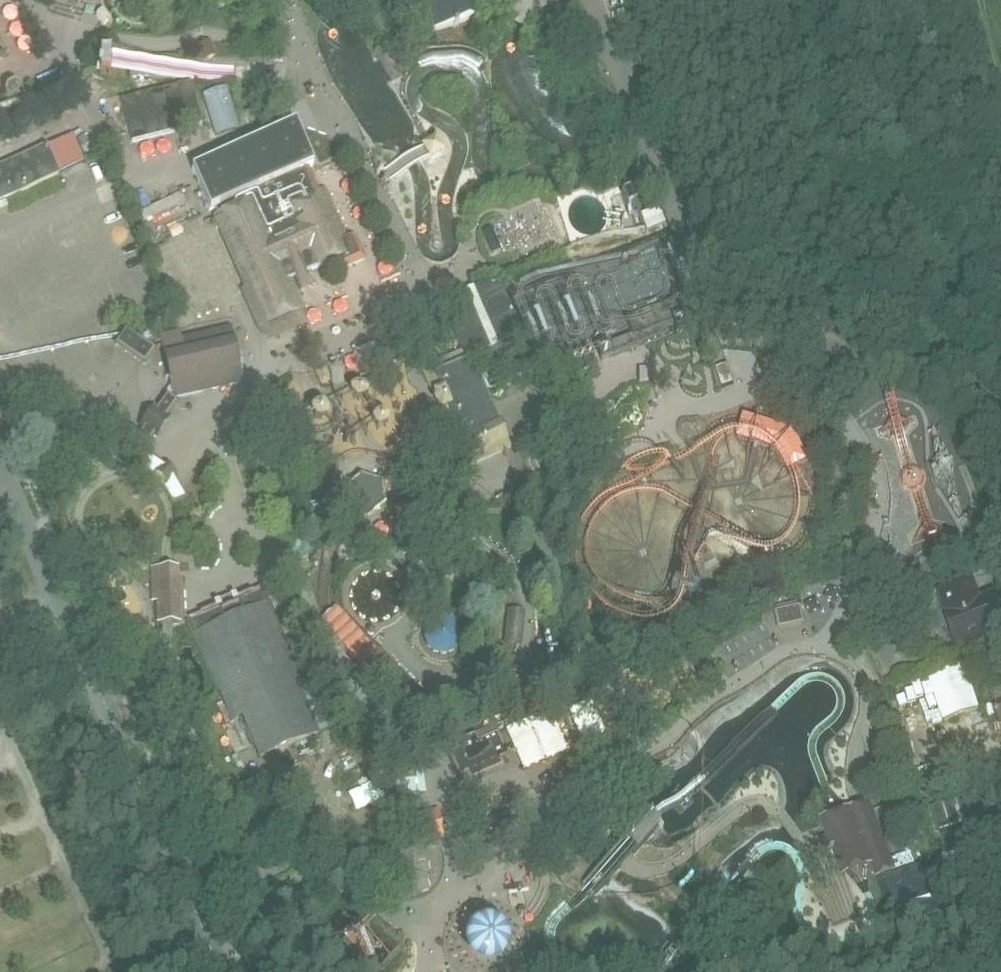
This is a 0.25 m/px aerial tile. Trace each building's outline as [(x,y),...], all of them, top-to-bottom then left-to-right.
[(473,0),(424,0),(439,50),(484,37),(473,0)] [(510,3),(509,10),(506,16),(519,21),(529,25),(532,17),(534,9),(534,0),(510,0),(510,3)] [(112,22),(103,11),(96,16),(104,27),(112,22)] [(208,44),(196,50),(201,59),(203,62),(215,57),(208,44)] [(65,87),(59,75),(38,84),(43,96),(65,87)] [(192,86),(122,103),(134,144),(202,127),(192,86)] [(30,118),(21,94),(18,89),(13,87),(8,89),(6,92),(5,96),(7,101),(8,104),(3,106),(0,107),(0,130),(30,118)] [(227,91),(203,97),(212,125),(217,140),(240,132),(227,91)] [(319,194),(310,175),(315,173),(306,153),(297,133),(272,144),(193,178),(255,321),(266,345),(312,326),(307,313),(301,301),(317,295),(313,285),(367,262),(356,239),(349,242),(327,190),(319,194)] [(86,166),(83,159),(73,138),(0,170),(0,203),(5,201),(59,177),(86,166)] [(429,160),(444,153),(436,138),(428,142),(422,146),(423,148),(426,154),(428,158),(429,160)] [(135,197),(146,213),(161,204),(150,188),(135,197)] [(130,228),(115,235),(120,245),(134,239),(130,228)] [(491,229),(483,233),(493,256),(502,252),(491,229)] [(392,259),(376,265),(381,279),(397,273),(392,259)] [(344,286),(357,294),(366,282),(353,273),(344,286)] [(463,351),(465,357),(474,353),(510,338),(522,333),(507,293),(500,276),(473,286),(466,290),(441,301),(463,351)] [(633,336),(596,350),(602,365),(645,350),(648,349),(684,335),(693,332),(683,307),(682,304),(680,300),(627,320),(630,326),(633,336)] [(1,324),(12,321),(7,303),(0,305),(0,318),(1,324)] [(146,367),(157,350),(123,329),(118,336),(113,345),(146,367)] [(237,357),(231,331),(181,342),(179,334),(160,338),(163,353),(173,400),(243,385),(237,357)] [(490,388),(525,373),(515,351),(510,338),(474,353),(490,388)] [(363,350),(355,354),(363,373),(365,377),(399,362),(388,339),(363,350)] [(454,444),(466,468),(511,450),(469,355),(465,357),(463,351),(421,369),(445,426),(438,429),(446,447),(454,444)] [(722,389),(734,386),(727,365),(715,369),(719,380),(722,389)] [(354,400),(354,403),(356,405),(358,406),(361,407),(363,407),(366,406),(368,404),(369,402),(370,399),(369,396),(368,394),(366,392),(363,391),(361,391),(358,392),(356,393),(354,395),(354,398),(354,400)] [(316,415),(327,410),(322,396),(310,400),(316,415)] [(177,413),(182,406),(173,400),(167,397),(163,404),(157,412),(155,411),(149,420),(139,433),(144,437),(140,443),(137,448),(145,453),(149,449),(153,442),(158,446),(168,431),(173,423),(171,421),(177,413)] [(81,439),(89,426),(68,411),(63,416),(59,422),(81,439)] [(314,424),(315,427),(316,429),(319,430),(321,431),(324,431),(326,430),(328,428),(329,425),(330,423),(329,420),(328,418),(326,416),(324,415),(321,415),(318,416),(316,417),(315,419),(314,422),(314,424)] [(805,471),(813,467),(805,451),(797,436),(785,433),(782,432),(760,425),(747,421),(744,432),(741,445),(758,451),(778,456),(791,478),(800,474),(805,471)] [(376,432),(377,435),(378,437),(380,438),(383,439),(386,439),(388,438),(390,436),(391,434),(392,431),(391,428),(390,426),(388,424),(385,423),(383,423),(380,424),(378,425),(377,427),(376,430),(376,432)] [(164,465),(145,453),(138,464),(161,478),(175,505),(188,499),(176,477),(178,475),(172,468),(167,463),(164,465)] [(382,485),(361,478),(344,491),(349,513),(371,521),(387,507),(382,485)] [(180,574),(180,566),(175,566),(172,566),(167,566),(150,566),(151,601),(156,601),(156,624),(169,624),(182,624),(181,619),(181,578),(180,574)] [(970,584),(968,578),(938,588),(944,605),(948,604),(957,632),(961,643),(1000,629),(1000,610),(995,595),(980,600),(977,591),(970,584)] [(844,595),(841,581),(823,585),(825,598),(844,595)] [(267,596),(262,586),(237,598),(234,594),(224,599),(213,603),(215,607),(189,618),(190,621),(226,710),(231,722),(241,718),(258,758),(330,728),(313,690),(304,694),(302,688),(305,686),(267,596)] [(475,595),(466,590),(454,612),(463,617),(475,595)] [(821,606),(823,620),(838,618),(836,604),(821,606)] [(778,631),(806,625),(801,606),(776,611),(778,631)] [(377,656),(335,609),(335,610),(328,616),(322,622),(319,625),(345,652),(360,669),(361,671),(369,663),(377,656)] [(524,651),(527,616),(513,614),(510,614),(506,649),(509,649),(515,650),(524,651)] [(944,727),(980,713),(964,671),(928,685),(944,727)] [(525,773),(569,753),(551,714),(508,732),(520,760),(525,773)] [(512,760),(500,731),(482,739),(479,734),(453,745),(456,751),(448,755),(460,782),(467,779),(471,786),(509,770),(507,765),(506,763),(512,760)] [(927,796),(972,780),(964,757),(919,773),(927,796)] [(396,796),(416,793),(412,767),(392,770),(396,796)] [(419,771),(424,799),(433,797),(429,769),(419,771)] [(963,797),(928,809),(945,857),(979,845),(963,797)] [(488,801),(490,813),(506,811),(504,799),(488,801)] [(900,876),(873,806),(866,809),(862,810),(857,812),(852,814),(847,815),(832,821),(822,824),(824,831),(828,843),(823,844),(827,856),(830,868),(837,865),(844,883),(855,878),(866,874),(871,872),(874,871),(879,885),(887,881),(896,878),(900,876)] [(434,839),(444,838),(439,810),(407,815),(411,843),(434,839)] [(904,925),(940,910),(922,867),(900,876),(896,878),(887,881),(904,925)] [(526,910),(521,910),(517,914),(518,916),(519,919),(525,920),(528,916),(526,910)]
